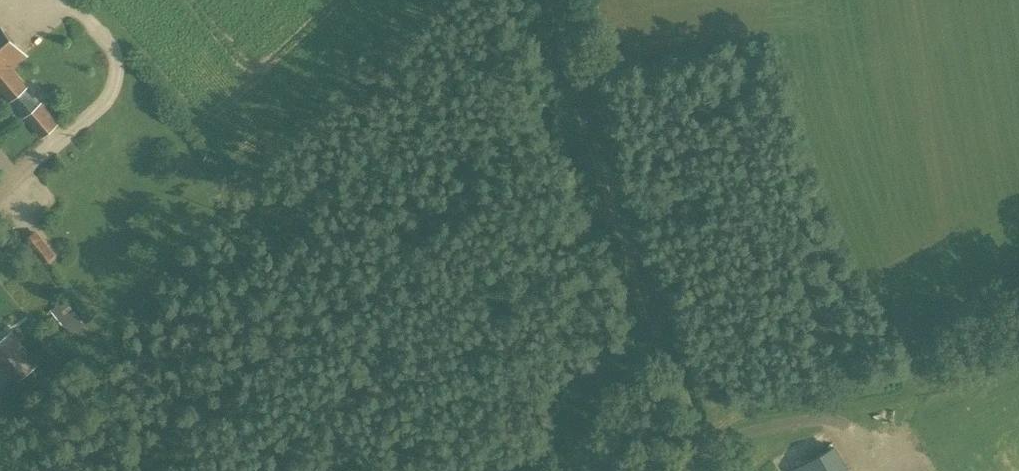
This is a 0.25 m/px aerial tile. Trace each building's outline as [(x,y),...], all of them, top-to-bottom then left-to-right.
[(10,67),(26,54),(0,25),(0,86),(11,99),(26,86),(10,67)] [(41,104),(26,117),(42,135),(57,122),(41,104)] [(62,324),(76,315),(64,299),(51,310),(62,324)] [(36,362),(19,341),(0,356),(17,378),(36,362)] [(835,445),(790,470),(850,470),(835,445)]
